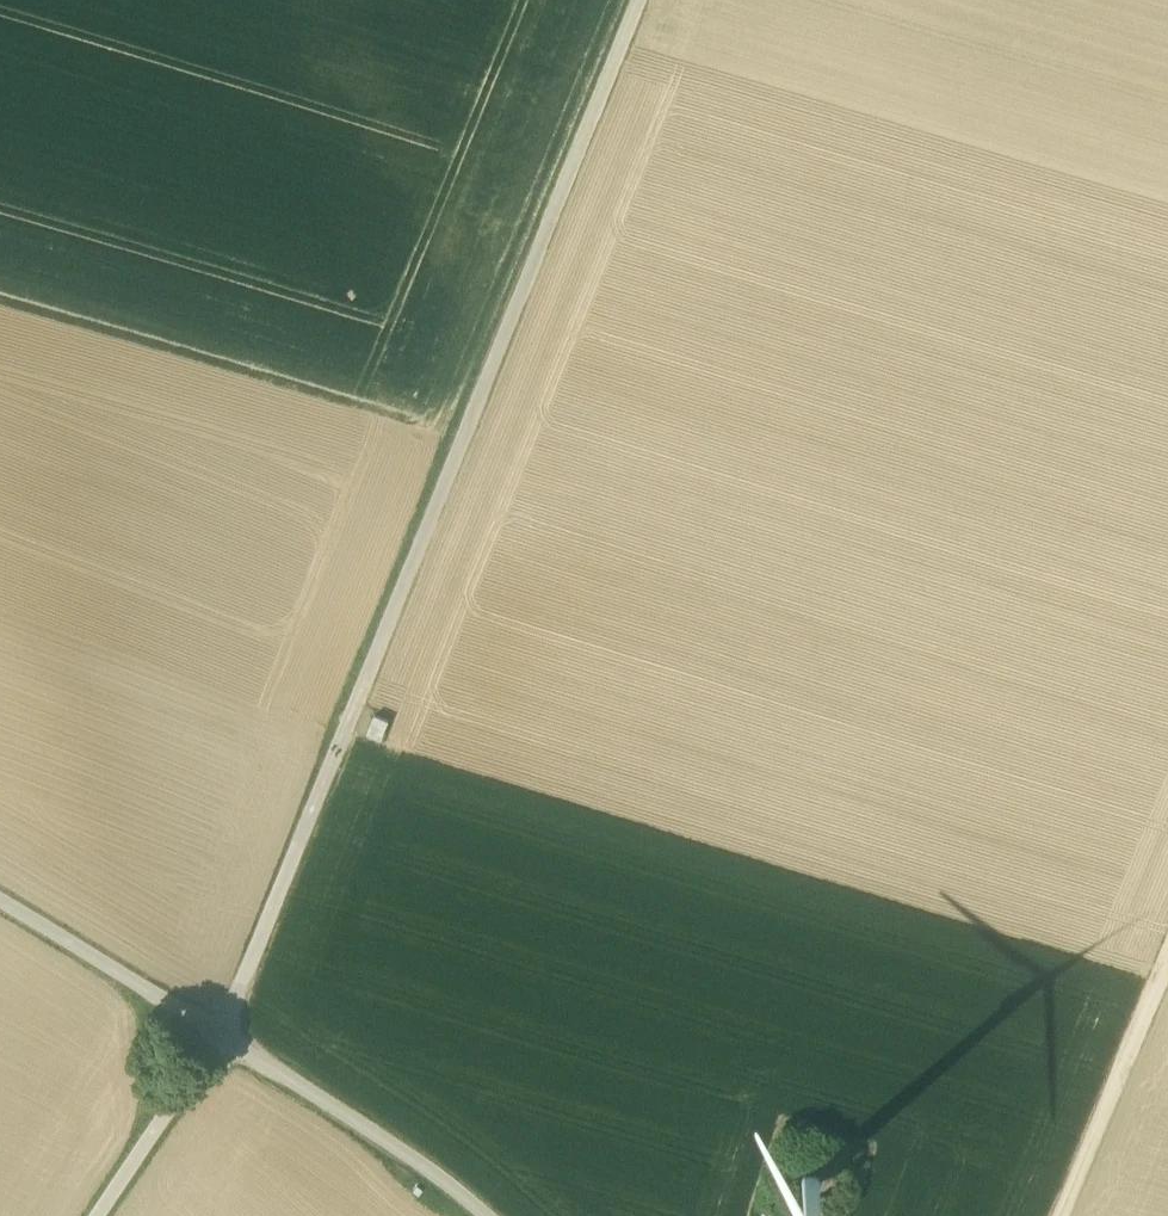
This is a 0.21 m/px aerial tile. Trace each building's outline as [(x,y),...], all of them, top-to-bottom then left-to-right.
[(377,737),(384,718),(370,712),(363,732),(377,737)] [(765,1203),(759,1215),(771,1215),(775,1208),(765,1203)]
